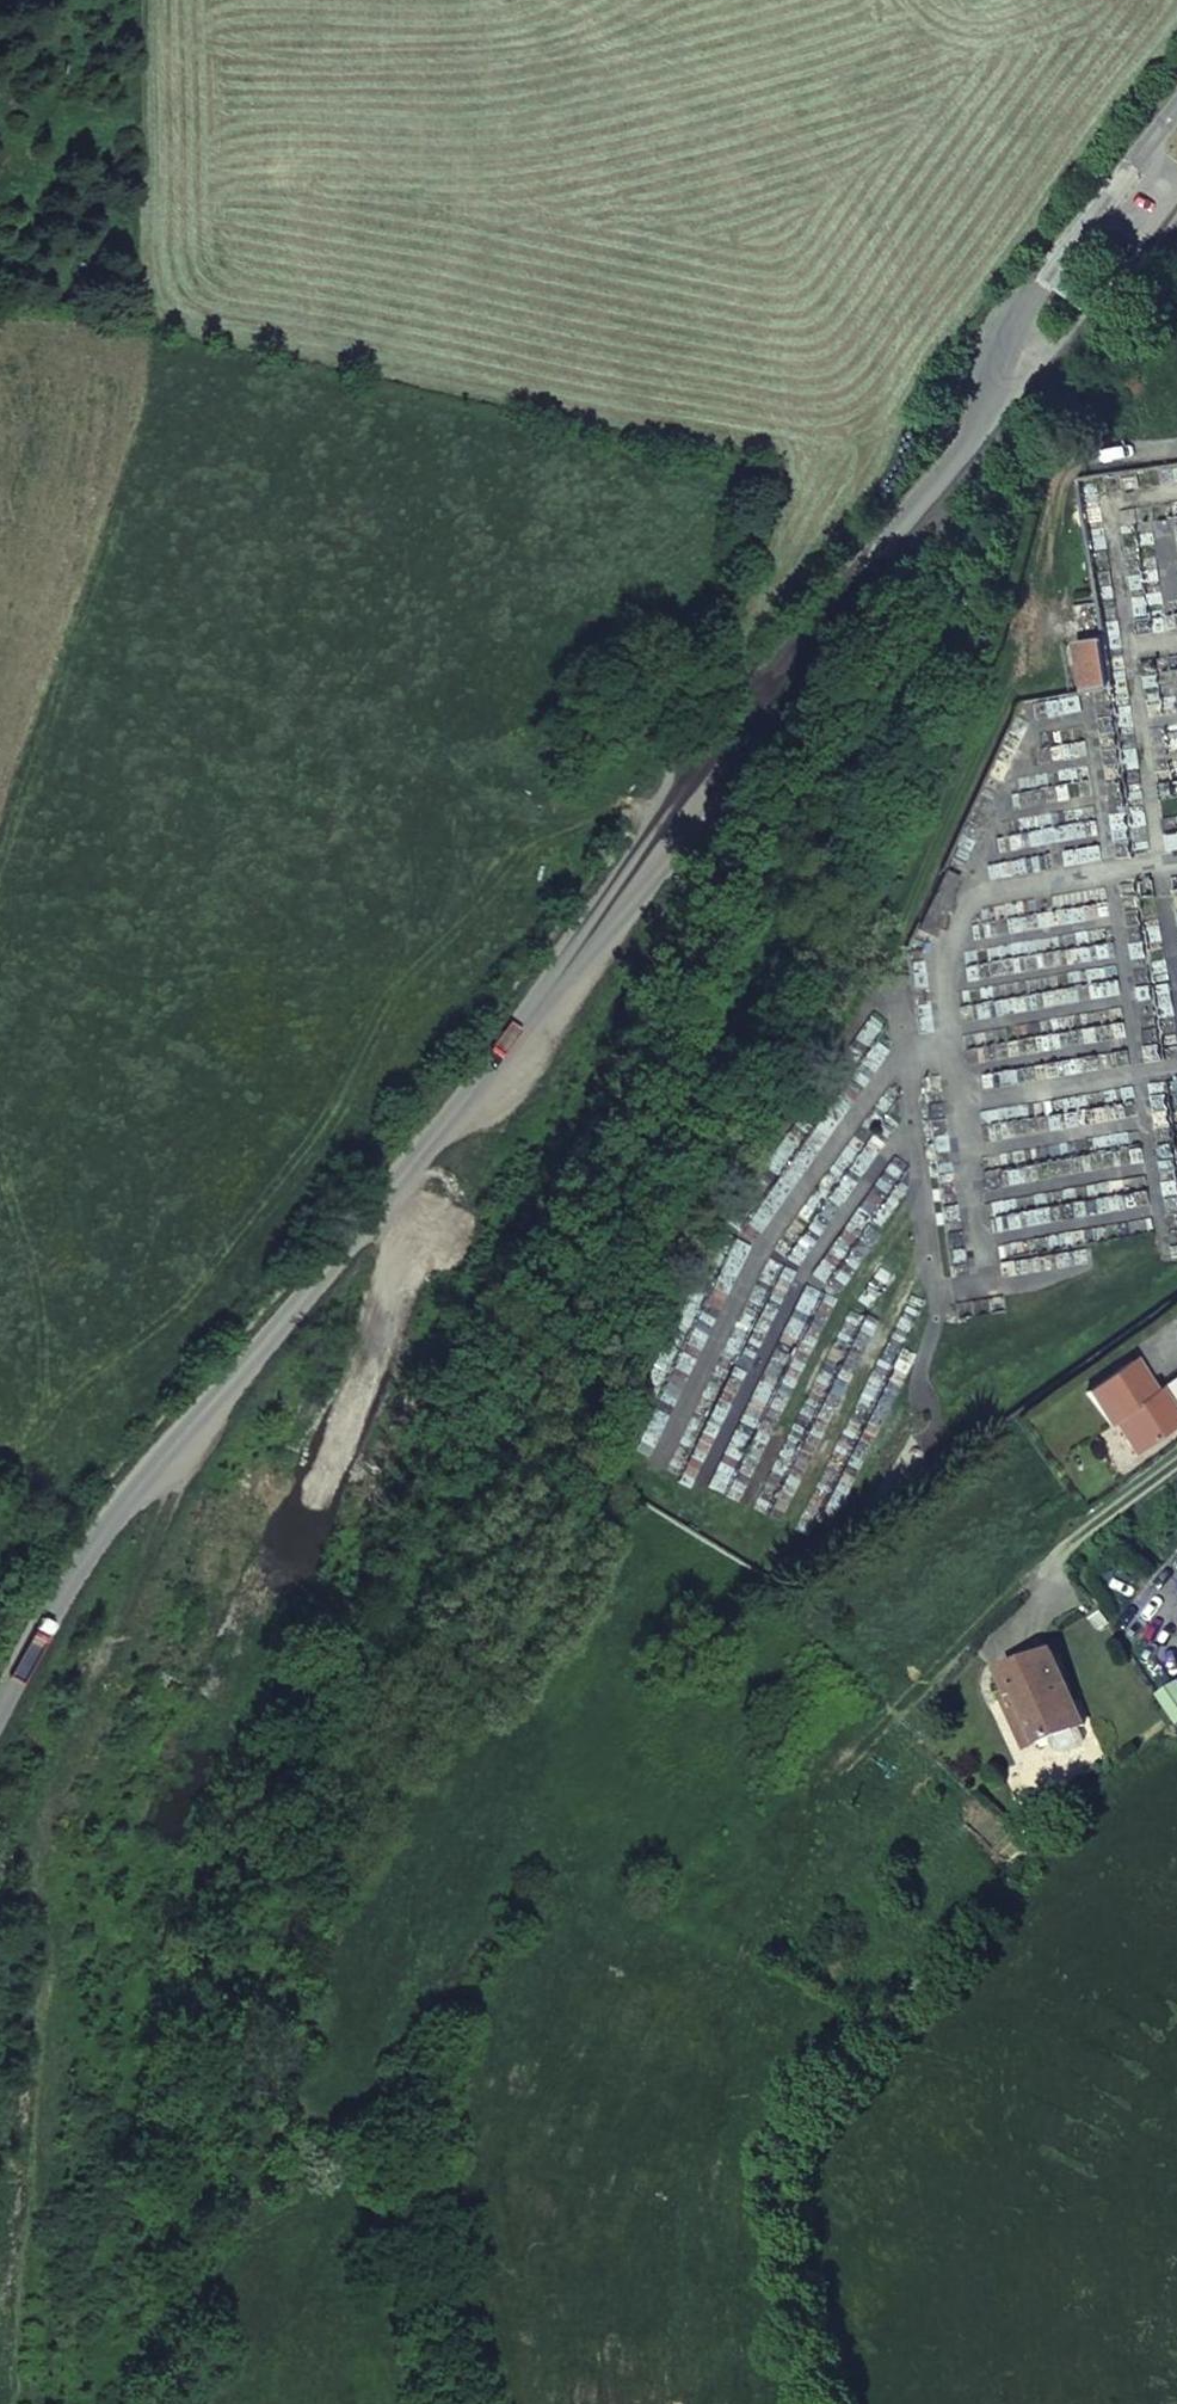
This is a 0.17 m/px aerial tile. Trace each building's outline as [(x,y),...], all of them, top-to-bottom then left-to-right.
[(1099,688),(1093,634),(1069,637),(1075,691),(1099,688)] [(1142,1454),(1176,1431),(1176,1426),(1157,1396),(1153,1398),(1131,1366),(1086,1395),(1110,1429),(1113,1428),(1120,1423),(1142,1454)] [(1142,1454),(1120,1423),(1113,1428),(1134,1459),(1142,1454)] [(1015,1692),(1034,1740),(1079,1723),(1051,1649),(1000,1670),(1010,1694),(1015,1692)] [(1176,1729),(1176,1692),(1174,1685),(1154,1697),(1176,1730),(1176,1729)]
